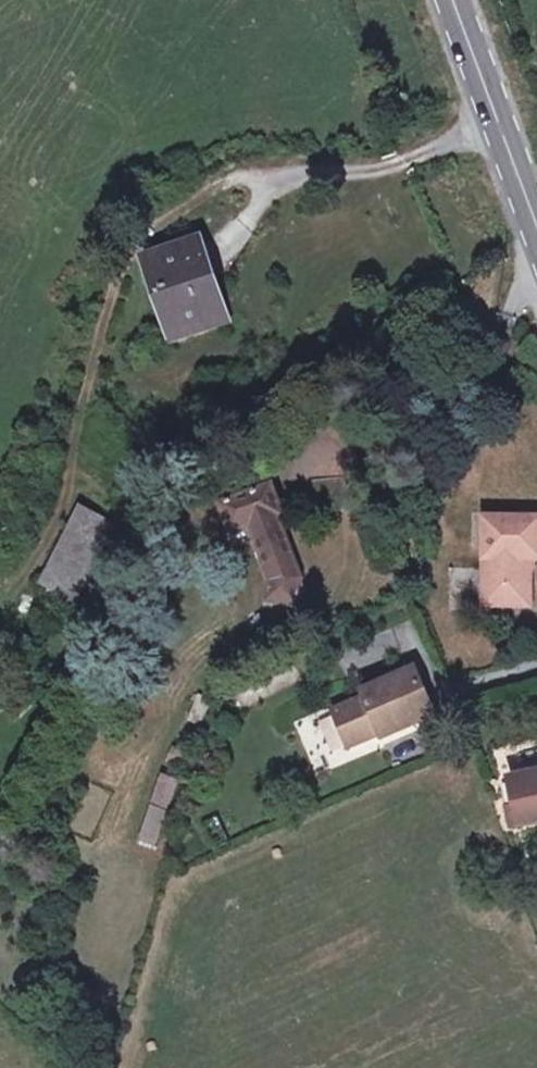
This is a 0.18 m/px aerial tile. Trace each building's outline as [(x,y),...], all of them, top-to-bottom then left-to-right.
[(176,250),(144,260),(172,342),(227,323),(198,242),(191,245),(186,230),(171,235),(176,250)] [(273,490),(223,506),(233,533),(251,527),(274,586),(268,602),(296,606),(301,578),(278,520),(284,518),(273,490)] [(89,516),(53,587),(85,603),(120,531),(89,516)] [(482,609),(514,610),(514,598),(533,598),(533,561),(536,561),(536,517),(483,516),(482,609)] [(533,598),(514,598),(514,610),(533,610),(533,598)] [(361,696),(364,701),(333,715),(348,748),(379,734),(381,739),(435,716),(416,672),(361,696)] [(177,781),(162,776),(139,839),(153,845),(177,781)] [(513,782),(518,805),(507,807),(511,828),(536,822),(536,777),(513,782)] [(216,817),(202,824),(214,850),(229,843),(216,817)]
